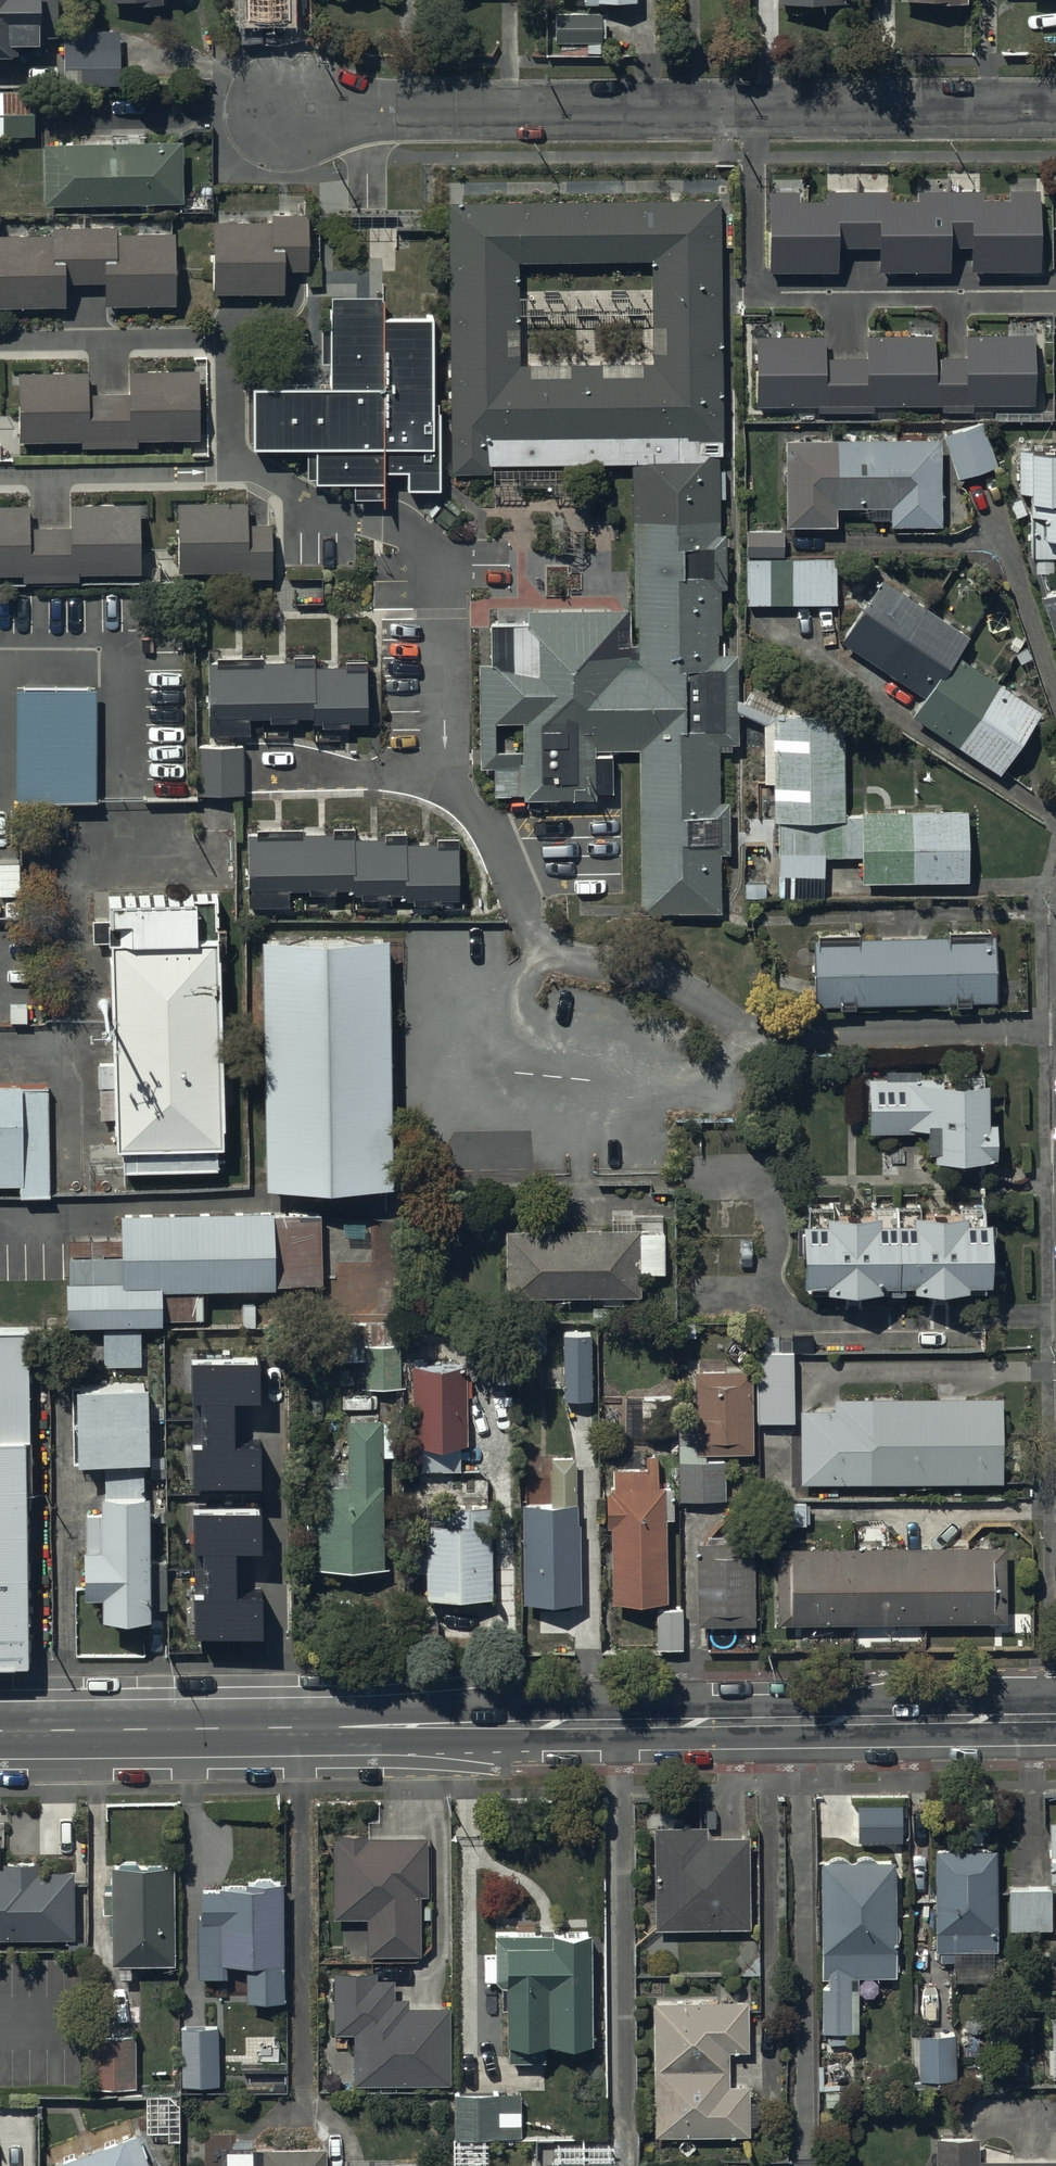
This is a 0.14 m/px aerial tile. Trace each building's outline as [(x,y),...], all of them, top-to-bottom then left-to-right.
[(17,50),(17,39),(39,39),(39,35),(58,35),(57,0),(0,0),(0,50),(17,50)] [(600,41),(601,13),(556,13),(556,40),(600,41)] [(119,30),(63,31),(64,83),(120,82),(119,30)] [(0,90),(0,136),(35,135),(34,89),(0,90)] [(183,201),(181,139),(44,142),(46,204),(183,201)] [(799,190),(768,190),(769,271),(837,271),(837,245),(881,245),(881,269),(949,269),(949,245),(973,245),(973,269),(1039,268),(1039,189),(1009,189),(1009,198),(982,198),(982,189),(917,190),(917,198),(892,198),(892,189),(826,189),(826,200),(799,200),(799,190)] [(722,455),(722,441),(724,441),(720,199),(448,203),(452,474),(493,473),(493,467),(633,466),(719,464),(720,455),(722,455)] [(272,221),(214,221),(214,292),(284,292),(284,268),(309,269),(309,212),(272,212),(272,221)] [(0,234),(0,307),(67,306),(67,283),(105,282),(106,306),(176,305),(175,232),(117,233),(117,225),(53,226),(53,233),(0,234)] [(385,293),(330,293),(330,326),(322,326),(322,361),(331,361),(331,386),(254,386),(254,445),(309,445),(309,476),(317,476),(317,481),(357,481),(357,496),(382,496),(382,469),(410,469),(410,489),(440,489),(440,401),(433,401),(433,314),(385,314),(385,293)] [(826,336),(756,336),(756,406),(818,406),(818,412),(873,412),(873,405),(942,404),(942,411),(974,410),(974,404),(1034,404),(1034,334),(966,335),(966,358),(941,358),(941,370),(935,370),(935,335),(866,336),(866,357),(826,358),(826,336)] [(19,371),(20,441),(82,441),(82,448),(139,447),(139,440),(200,439),(199,369),(130,370),(130,392),(88,392),(88,370),(19,371)] [(983,422),(943,434),(957,477),(997,464),(983,422)] [(942,437),(785,438),(786,528),(838,528),(838,506),(892,506),(892,527),(942,527),(942,437)] [(1021,451),(1022,491),(1033,491),(1035,556),(1055,555),(1055,450),(1021,451)] [(479,663),(481,768),(495,768),(495,796),(524,796),(524,800),(596,800),(596,750),(640,750),(641,913),(721,912),(720,854),(729,854),(729,803),(719,803),(719,744),(738,743),(737,655),(717,655),(716,633),(721,633),(720,588),(726,588),(725,534),(720,534),(719,464),(633,466),(636,626),(638,626),(638,645),(632,645),(631,608),(528,609),(529,623),(491,623),(491,663),(479,663)] [(248,501),(178,502),(179,572),(241,571),(241,578),(273,577),(272,522),(248,523),(248,501)] [(23,574),(23,582),(80,581),(79,573),(140,573),(140,503),(71,503),(71,526),(29,526),(29,504),(0,504),(0,575),(23,574)] [(783,530),(747,531),(748,557),(784,556),(783,530)] [(836,604),(836,559),(746,559),(746,604),(836,604)] [(965,633),(881,578),(839,642),(923,697),(952,653),(965,633)] [(1042,595),(1055,638),(1055,591),(1042,595)] [(1041,711),(952,653),(923,697),(910,716),(1000,774),(1041,711)] [(369,723),(369,660),(346,660),(346,666),(316,667),(316,655),(295,655),(295,662),(262,663),(262,657),(218,658),(218,663),(210,663),(211,734),(250,734),(250,718),(271,718),(271,722),(296,722),(296,718),(316,717),(316,723),(323,723),(323,727),(350,727),(350,723),(369,723)] [(19,687),(19,800),(98,800),(97,687),(59,687),(19,687)] [(844,820),(842,715),(766,716),(768,822),(844,820)] [(244,745),(200,746),(201,795),(245,794),(244,745)] [(968,812),(860,813),(860,883),(969,882),(968,812)] [(464,841),(252,838),(251,907),(463,910),(464,841)] [(224,1143),(215,893),(112,892),(117,1147),(224,1143)] [(997,935),(813,939),(814,1007),(999,1003),(997,935)] [(392,937),(263,940),(267,1187),(396,1185),(392,937)] [(995,1080),(869,1082),(870,1134),(933,1133),(934,1164),(997,1163),(995,1080)] [(21,1186),(21,1196),(51,1196),(51,1084),(0,1084),(0,1186),(21,1186)] [(324,1283),(323,1214),(277,1215),(276,1212),(122,1215),(123,1257),(70,1258),(71,1324),(205,1321),(204,1292),(279,1290),(279,1284),(324,1283)] [(806,1217),(808,1292),(988,1289),(987,1215),(806,1217)] [(640,1234),(507,1234),(507,1300),(642,1295),(640,1234)] [(393,1340),(393,1318),(321,1318),(321,1347),(342,1346),(342,1359),(365,1359),(365,1384),(403,1384),(402,1340),(393,1340)] [(140,1326),(104,1327),(103,1362),(141,1362),(140,1326)] [(30,1657),(28,1328),(0,1328),(0,1656),(30,1657)] [(592,1333),(565,1333),(565,1402),(592,1401),(592,1333)] [(757,1347),(756,1417),(794,1417),(794,1347),(757,1347)] [(201,1394),(201,1417),(231,1417),(231,1394),(258,1394),(258,1356),(192,1356),(192,1394),(201,1394)] [(467,1365),(414,1365),(415,1448),(468,1448),(467,1365)] [(753,1372),(694,1372),(695,1456),(754,1455),(753,1372)] [(151,1456),(148,1380),(76,1383),(79,1458),(151,1456)] [(676,1394),(624,1395),(624,1431),(676,1430),(676,1394)] [(1003,1399),(834,1400),(834,1411),(801,1411),(802,1486),(1004,1484),(1003,1399)] [(231,1417),(201,1417),(201,1439),(192,1439),(192,1478),(258,1478),(258,1440),(231,1440),(231,1417)] [(384,1420),(349,1421),(350,1472),(307,1472),(308,1541),(320,1541),(320,1570),(386,1570),(384,1420)] [(580,1604),(578,1458),(551,1458),(552,1505),(522,1505),(524,1605),(580,1604)] [(726,1462),(678,1462),(679,1502),(727,1502),(726,1462)] [(610,1471),(611,1605),(668,1605),(667,1471),(610,1471)] [(149,1489),(100,1490),(101,1512),(84,1512),(86,1590),(101,1590),(101,1615),(151,1614),(149,1489)] [(806,1500),(761,1500),(761,1523),(806,1523),(806,1500)] [(204,1544),(204,1567),(234,1567),(234,1544),(261,1544),(261,1506),(195,1506),(195,1544),(204,1544)] [(491,1510),(447,1511),(447,1525),(426,1526),(426,1550),(414,1550),(415,1573),(428,1573),(428,1601),(492,1600),(491,1510)] [(754,1539),(696,1540),(698,1628),(756,1627),(754,1539)] [(1005,1543),(777,1544),(777,1620),(1005,1619),(1005,1543)] [(234,1567),(204,1567),(204,1589),(195,1589),(195,1628),(261,1628),(261,1590),(234,1590),(234,1567)] [(683,1606),(656,1606),(656,1646),(683,1646),(683,1606)] [(904,1844),(902,1806),(859,1807),(860,1846),(904,1844)] [(1044,1807),(1045,1869),(1055,1869),(1055,1806),(1044,1807)] [(650,1813),(652,1915),(746,1914),(745,1823),(703,1824),(703,1813),(650,1813)] [(329,1822),(329,1902),(365,1902),(365,1940),(416,1940),(416,1882),(424,1882),(424,1822),(329,1822)] [(990,1829),(929,1829),(929,1932),(990,1932),(990,1829)] [(70,1921),(69,1854),(35,1854),(33,1845),(0,1844),(0,1921),(70,1921)] [(170,1944),(169,1846),(106,1846),(107,1946),(170,1944)] [(896,1859),(821,1860),(824,2037),(860,2036),(860,1980),(898,1980),(896,1859)] [(279,1982),(275,1867),(189,1869),(192,1960),(221,1959),(220,1944),(242,1943),(244,1983),(279,1982)] [(1046,1873),(1004,1874),(1005,1917),(1047,1916),(1046,1873)] [(583,1909),(545,1907),(546,1918),(491,1917),(490,1964),(500,1967),(503,2046),(541,2046),(541,2023),(584,2021),(583,1909)] [(330,1957),(330,2019),(350,2020),(350,2070),(449,2072),(447,1993),(404,1994),(404,1986),(391,1986),(390,1966),(373,1966),(374,1956),(330,1957)] [(744,1988),(648,1989),(650,2124),(747,2123),(746,2074),(726,2075),(725,2040),(745,2040),(744,1988)] [(214,2013),(177,2015),(177,2075),(216,2073),(214,2013)] [(951,2021),(912,2022),(913,2065),(951,2064),(951,2021)] [(133,2079),(131,2024),(88,2023),(87,2079),(133,2079)] [(516,2125),(515,2084),(451,2085),(451,2126),(516,2125)] [(51,2165),(149,2165),(138,2134),(49,2163),(51,2165)] [(938,2140),(938,2165),(1055,2165),(1055,2163),(978,2164),(978,2140),(938,2140)] [(329,2144),(264,2144),(264,2165),(329,2165),(329,2144)]
